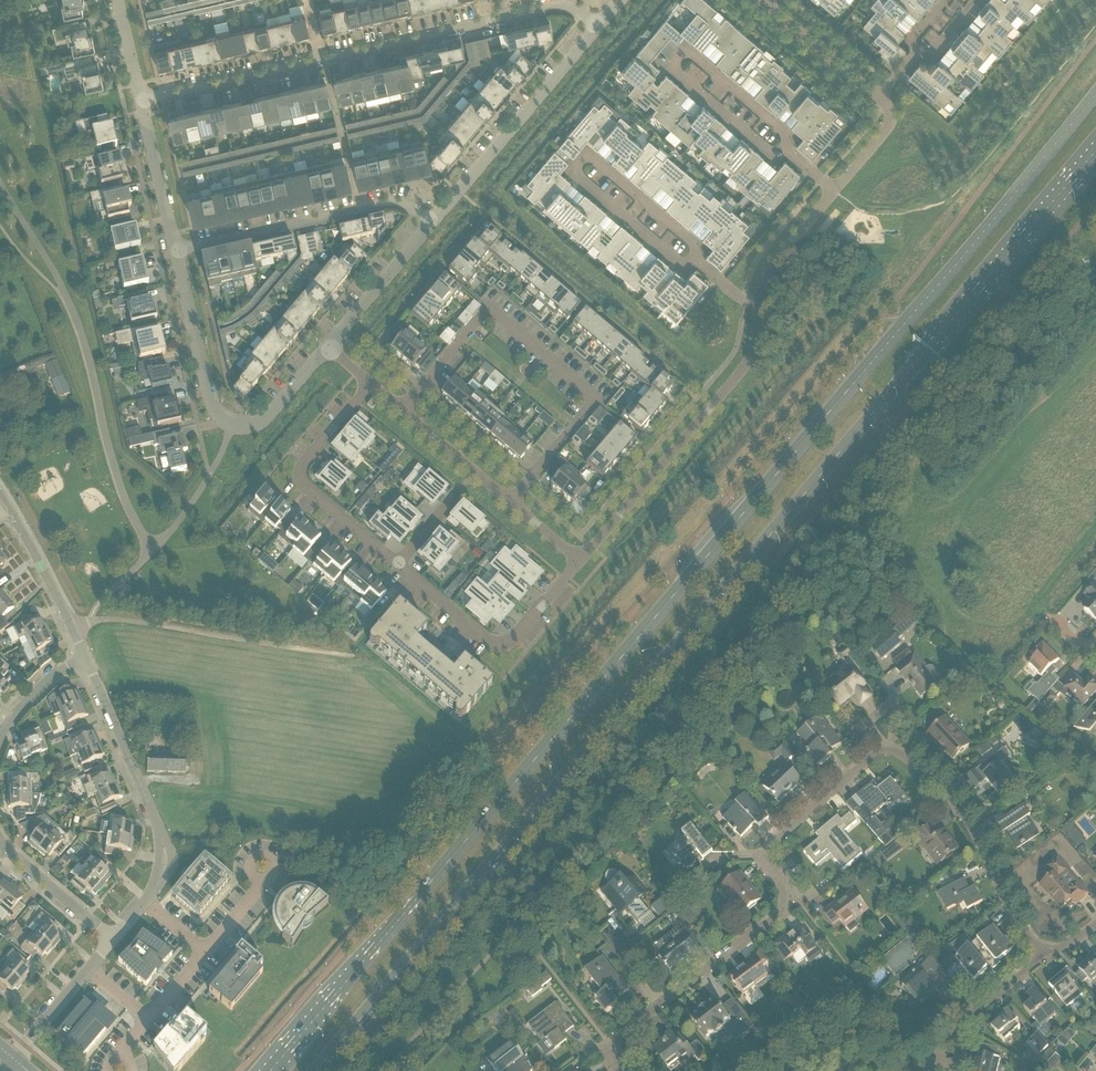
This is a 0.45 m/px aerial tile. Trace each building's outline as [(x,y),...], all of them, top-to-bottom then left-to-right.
[(58,5),(61,4),(64,16),(83,12),(81,5),(80,6),(79,3),(84,2),(83,0),(57,0),(58,5)] [(330,2),(332,9),(337,30),(343,28),(343,27),(349,26),(343,2),(343,0),(338,0),(330,2)] [(343,2),(349,26),(353,25),(354,26),(361,24),(356,0),(354,0),(343,2)] [(356,4),(361,24),(368,23),(368,21),(373,20),(369,2),(369,1),(369,0),(356,0),(356,4)] [(369,1),(373,20),(378,19),(378,20),(386,19),(381,0),(372,0),(369,1)] [(386,19),(393,17),(393,15),(398,14),(395,0),(381,0),(386,19)] [(398,14),(403,13),(404,14),(412,13),(409,0),(395,0),(398,14)] [(412,13),(419,11),(418,10),(424,8),(422,0),(409,0),(412,13)] [(424,8),(429,7),(429,9),(436,7),(435,0),(422,0),(424,8)] [(695,13),(678,33),(664,21),(648,41),(659,50),(670,37),(678,44),(684,36),(690,42),(712,17),(717,11),(704,0),(682,0),(681,1),(695,13)] [(818,5),(820,3),(835,15),(847,0),(812,0),(818,5)] [(880,0),(876,0),(871,6),(876,10),(870,18),(898,42),(906,34),(896,25),(902,18),(880,0)] [(918,19),(926,10),(914,0),(880,0),(902,18),(908,11),(918,19)] [(926,10),(934,0),(914,0),(926,10)] [(1011,23),(1018,14),(1028,23),(1033,17),(1035,15),(1035,14),(1029,10),(1018,0),(1007,0),(1005,2),(1003,0),(989,0),(987,3),(1011,23)] [(1047,0),(1018,0),(1029,10),(1036,1),(1042,6),(1045,3),(1047,0)] [(1011,23),(987,3),(978,13),(989,21),(983,28),(1006,48),(1013,40),(1006,35),(1014,26),(1011,23)] [(164,12),(162,7),(145,11),(146,16),(164,12)] [(337,30),(332,9),(318,12),(323,32),(328,30),(329,32),(337,30)] [(290,12),(278,15),(279,22),(284,41),(289,40),(289,41),(296,39),(292,19),(290,15),(290,12)] [(304,12),(290,15),(296,39),(304,37),(304,36),(309,35),(304,12)] [(712,17),(690,42),(701,51),(702,50),(710,41),(717,47),(735,26),(725,18),(720,24),(717,21),(714,18),(712,17)] [(863,26),(875,36),(870,42),(882,52),(881,54),(894,65),(906,50),(898,43),(898,42),(870,18),(863,26)] [(215,22),(216,31),(229,28),(228,20),(215,22)] [(266,20),(254,23),(255,27),(259,46),(264,45),(264,47),(272,45),(267,24),(266,20)] [(70,41),(73,53),(94,48),(92,36),(89,36),(88,31),(87,32),(86,27),(80,28),(78,21),(51,27),(53,33),(54,33),(56,40),(68,37),(69,42),(70,41)] [(279,22),(267,24),(272,45),(279,43),(278,42),(284,41),(279,22)] [(549,22),(527,27),(530,41),(542,39),(544,46),(552,36),(549,22)] [(735,26),(717,47),(724,53),(716,63),(728,74),(755,43),(735,26)] [(255,27),(242,30),(247,51),(254,49),(254,48),(259,46),(255,27)] [(518,44),(524,43),(530,41),(527,27),(505,32),(508,46),(518,44)] [(966,27),(958,37),(985,60),(990,64),(997,55),(999,57),(1006,48),(983,28),(976,36),(967,27),(966,27)] [(228,29),(216,32),(221,57),(229,55),(229,53),(234,52),(228,29)] [(229,29),(228,29),(234,52),(239,51),(239,52),(247,51),(242,30),(230,33),(229,29)] [(216,36),(204,39),(209,58),(214,57),(214,58),(221,57),(216,32),(215,32),(216,36)] [(958,37),(950,46),(950,47),(960,55),(954,62),(978,82),(985,74),(983,73),(983,72),(990,64),(985,60),(958,37)] [(178,38),(166,41),(172,68),(179,66),(179,65),(184,64),(180,44),(178,38)] [(204,39),(192,42),(197,62),(204,61),(203,59),(209,58),(204,39)] [(166,41),(153,44),(158,70),(164,68),(164,70),(172,68),(166,41)] [(650,79),(650,80),(659,70),(650,62),(659,50),(648,41),(620,73),(634,85),(640,90),(650,79)] [(192,42),(180,44),(184,64),(189,63),(189,64),(197,62),(192,42)] [(461,43),(439,48),(442,62),(454,59),(456,68),(465,58),(461,43)] [(765,51),(755,43),(728,74),(741,84),(749,74),(756,80),(772,61),(763,54),(764,53),(765,52),(765,51)] [(483,44),(474,46),(477,59),(480,59),(491,56),(490,51),(484,52),(483,44)] [(466,48),(469,59),(470,61),(475,60),(475,63),(477,63),(477,65),(481,64),(480,59),(477,59),(474,46),(466,48)] [(439,48),(417,53),(421,67),(428,65),(430,72),(442,70),(440,62),(442,62),(439,48)] [(502,65),(501,66),(517,78),(531,61),(522,54),(520,52),(512,61),(508,58),(502,65)] [(417,53),(406,55),(412,82),(412,81),(423,79),(424,79),(421,67),(417,53)] [(401,63),(394,65),(399,86),(400,86),(401,91),(401,93),(414,91),(412,84),(412,83),(413,83),(412,81),(412,82),(406,55),(399,57),(401,63)] [(63,63),(62,63),(63,67),(64,66),(66,73),(67,79),(80,76),(80,77),(84,77),(86,86),(85,86),(85,89),(103,85),(100,72),(99,72),(98,67),(95,67),(95,65),(95,63),(93,63),(85,65),(83,58),(63,62),(63,63)] [(469,59),(464,65),(469,68),(470,66),(477,65),(477,63),(475,63),(475,60),(470,61),(469,59)] [(766,106),(786,83),(787,83),(791,77),(792,77),(784,70),(783,69),(784,68),(784,67),(774,59),(772,61),(756,80),(764,87),(755,96),(755,97),(766,106)] [(61,61),(46,65),(48,72),(63,69),(61,61)] [(930,70),(959,94),(966,86),(971,90),(978,82),(954,62),(948,69),(938,61),(930,70)] [(959,94),(930,70),(921,63),(909,78),(918,85),(919,84),(923,87),(922,89),(936,101),(937,99),(944,105),(948,101),(956,108),(964,99),(959,94)] [(500,64),(492,73),(509,88),(517,78),(501,66),(502,65),(500,64)] [(48,72),(46,65),(39,66),(41,74),(48,72)] [(394,65),(382,68),(388,94),(400,91),(401,91),(400,86),(399,86),(394,65)] [(469,68),(464,65),(459,71),(463,75),(469,68)] [(382,68),(370,70),(377,96),(388,94),(382,68)] [(370,70),(359,73),(365,99),(366,106),(378,103),(377,96),(370,70)] [(340,71),(333,72),(339,99),(339,100),(340,105),(353,102),(352,97),(353,97),(348,76),(341,77),(340,71)] [(359,73),(348,76),(353,97),(352,97),(353,102),(354,102),(365,99),(359,73)] [(492,73),(484,82),(501,97),(509,88),(492,73)] [(319,82),(312,84),(317,105),(318,105),(330,102),(324,74),(317,76),(319,82)] [(438,82),(442,85),(448,78),(443,75),(438,82)] [(651,105),(656,109),(677,85),(666,75),(657,85),(650,80),(650,79),(640,90),(633,98),(646,109),(650,104),(651,105)] [(454,78),(449,84),(453,87),(458,81),(454,78)] [(606,78),(601,84),(607,89),(612,83),(606,78)] [(484,82),(477,92),(493,106),(501,97),(484,82)] [(786,83),(766,106),(777,116),(778,115),(786,105),(793,112),(811,90),(809,89),(801,82),(795,90),(791,86),(787,83),(786,83)] [(312,84),(299,87),(305,113),(318,110),(319,110),(318,105),(317,105),(312,84)] [(453,87),(449,84),(443,90),(448,93),(453,87)] [(278,85),(272,86),(273,93),(279,119),(292,116),(286,90),(280,91),(278,85)] [(435,85),(429,92),(433,96),(439,88),(435,85)] [(656,109),(652,114),(670,130),(687,110),(680,104),(688,95),(688,94),(677,85),(656,109)] [(299,87),(286,90),(292,116),(305,113),(299,87)] [(473,88),(465,97),(469,101),(486,115),(493,106),(477,92),(473,88)] [(811,90),(793,112),(800,118),(792,127),(792,128),(804,138),(828,110),(813,97),(809,93),(811,91),(811,90)] [(252,91),(246,92),(253,125),(266,122),(260,96),(254,97),(252,91)] [(241,100),(235,102),(241,128),(253,125),(246,92),(239,94),(241,100)] [(273,93),(260,96),(266,122),(279,119),(273,93)] [(463,95),(455,105),(461,110),(478,124),(486,115),(469,101),(465,97),(463,95)] [(438,96),(433,102),(437,105),(442,99),(438,96)] [(424,98),(417,107),(421,110),(428,102),(424,98)] [(235,102),(222,105),(228,131),(241,128),(235,102)] [(437,105),(433,102),(428,108),(432,111),(437,105)] [(558,134),(553,140),(559,145),(573,157),(586,141),(608,115),(612,110),(604,102),(599,108),(594,104),(564,139),(558,134)] [(222,105),(209,108),(215,134),(228,131),(222,105)] [(695,139),(714,116),(712,114),(703,106),(702,107),(694,117),(687,110),(670,130),(681,139),(689,146),(695,139)] [(804,138),(797,147),(813,160),(842,126),(847,121),(838,113),(831,107),(828,110),(804,138)] [(209,108),(196,111),(202,137),(215,134),(209,108)] [(175,109),(168,110),(175,143),(189,140),(183,114),(176,115),(175,109)] [(461,110),(453,119),(470,133),(478,124),(461,110)] [(196,111),(183,114),(189,140),(202,137),(196,111)] [(422,115),(417,116),(418,120),(419,121),(422,123),(427,118),(423,114),(422,115)] [(608,115),(586,141),(597,150),(606,140),(613,146),(614,145),(631,125),(620,116),(616,121),(608,115)] [(413,123),(414,124),(418,120),(417,116),(409,118),(411,123),(413,123)] [(710,161),(725,143),(718,137),(726,127),(714,116),(695,139),(702,145),(703,146),(704,147),(698,153),(709,163),(710,161)] [(97,151),(117,146),(112,125),(109,126),(107,117),(75,125),(78,137),(93,134),(97,151)] [(453,119),(446,128),(462,142),(470,133),(453,119)] [(418,120),(414,124),(420,129),(424,125),(419,121),(418,120)] [(442,125),(434,134),(438,137),(437,137),(443,142),(444,142),(455,151),(462,142),(446,128),(442,125)] [(632,160),(643,147),(635,140),(641,134),(631,125),(614,145),(613,146),(620,152),(611,162),(622,172),(631,161),(632,160)] [(732,171),(752,148),(750,147),(741,139),(740,139),(732,149),(725,143),(710,161),(722,170),(726,165),(726,166),(732,171)] [(423,140),(411,142),(412,147),(417,168),(429,166),(423,140)] [(630,176),(629,178),(640,187),(642,186),(663,161),(660,159),(654,153),(658,148),(648,140),(643,147),(632,160),(631,161),(631,162),(632,163),(637,167),(638,168),(630,176)] [(436,151),(429,153),(432,165),(436,164),(440,168),(455,151),(444,142),(443,142),(436,151)] [(399,145),(388,148),(394,174),(405,171),(400,150),(399,145)] [(412,147),(400,150),(405,171),(417,168),(412,147)] [(388,148),(376,151),(377,155),(382,177),(394,174),(388,148)] [(752,148),(732,171),(729,175),(738,183),(736,185),(745,193),(762,174),(755,168),(763,158),(752,148)] [(546,189),(560,173),(568,163),(554,151),(526,183),(533,189),(527,196),(534,202),(537,199),(546,189)] [(98,174),(99,176),(101,186),(123,181),(120,170),(123,169),(122,165),(120,157),(113,159),(112,153),(85,159),(87,166),(86,166),(87,172),(97,169),(100,169),(101,173),(98,174)] [(364,153),(352,156),(356,174),(357,175),(357,177),(357,178),(358,182),(370,179),(365,158),(364,153)] [(377,155),(365,158),(370,179),(382,177),(377,155)] [(668,191),(685,171),(667,156),(663,161),(642,186),(640,187),(652,197),(660,187),(667,192),(668,191)] [(343,158),(330,161),(331,166),(336,187),(349,184),(344,163),(343,158)] [(330,161),(318,164),(324,190),(336,187),(331,166),(330,161)] [(750,197),(758,205),(763,199),(764,199),(767,202),(773,207),(800,175),(785,161),(777,170),(769,180),(762,174),(745,193),(750,197)] [(62,164),(64,171),(75,168),(73,162),(62,164)] [(318,164),(307,167),(313,193),(324,190),(318,164)] [(307,167),(295,169),(301,195),(313,193),(307,167)] [(295,169),(283,172),(289,198),(301,195),(295,169)] [(685,171),(668,191),(667,192),(674,198),(666,209),(677,218),(678,217),(698,193),(691,187),(696,181),(685,171)] [(283,172),(270,175),(276,201),(289,198),(283,172)] [(560,173),(546,189),(537,199),(545,206),(542,209),(552,217),(553,216),(569,198),(562,192),(570,182),(560,173)] [(270,175),(258,178),(264,204),(276,201),(270,175)] [(258,178),(246,181),(252,207),(264,204),(258,178)] [(246,181),(234,183),(240,209),(252,207),(246,181)] [(234,183),(223,186),(229,212),(240,209),(234,183)] [(211,189),(211,190),(212,193),(217,215),(229,212),(223,186),(211,189)] [(123,187),(90,194),(92,204),(103,202),(106,212),(100,214),(102,220),(101,220),(102,222),(129,216),(129,214),(128,210),(127,208),(131,207),(128,194),(124,194),(123,187)] [(210,187),(199,190),(200,191),(201,196),(200,196),(205,218),(217,215),(212,193),(211,190),(211,189),(210,187)] [(678,217),(677,218),(688,227),(689,226),(696,217),(697,218),(704,223),(705,222),(706,220),(721,202),(720,201),(713,195),(703,187),(700,191),(698,193),(678,217)] [(199,191),(187,194),(193,220),(205,218),(200,196),(201,196),(200,191),(199,191)] [(745,193),(738,202),(743,205),(750,197),(745,193)] [(569,198),(553,216),(552,217),(570,233),(572,231),(595,203),(584,194),(576,204),(569,198)] [(705,222),(704,223),(711,229),(702,239),(713,249),(714,247),(739,217),(731,210),(730,212),(721,204),(722,203),(721,202),(706,220),(705,222)] [(595,203),(572,231),(570,233),(589,248),(590,247),(605,229),(598,223),(607,213),(596,204),(595,203)] [(739,217),(714,247),(713,249),(706,257),(720,270),(749,236),(743,230),(748,224),(739,217)] [(361,224),(364,238),(376,235),(378,242),(386,233),(383,219),(361,224)] [(352,240),(357,239),(364,238),(361,224),(339,229),(342,243),(352,240)] [(589,248),(587,250),(595,257),(596,255),(607,264),(608,262),(609,261),(632,234),(622,226),(621,225),(614,233),(612,235),(606,230),(605,229),(590,247),(589,248)] [(136,228),(129,229),(110,234),(115,253),(140,247),(136,228)] [(480,233),(477,237),(481,241),(479,244),(478,244),(489,253),(501,240),(490,231),(485,237),(480,233)] [(627,277),(641,260),(634,254),(643,244),(632,234),(608,262),(607,264),(609,262),(618,269),(616,271),(625,279),(627,277)] [(271,244),(274,258),(286,256),(288,266),(297,256),(293,239),(271,244)] [(489,253),(478,244),(479,244),(474,240),(465,250),(481,263),(485,267),(493,257),(489,254),(489,253)] [(489,253),(489,254),(493,257),(499,262),(510,248),(501,240),(489,253)] [(315,241),(307,243),(310,256),(312,255),(323,253),(322,247),(316,248),(315,241)] [(307,243),(298,245),(301,257),(307,256),(308,260),(309,260),(309,261),(313,260),(312,255),(310,256),(307,243)] [(253,263),(274,258),(271,244),(250,249),(253,263)] [(339,265),(350,275),(365,257),(356,250),(354,248),(340,265),(339,265)] [(509,271),(523,255),(522,255),(520,256),(510,248),(499,262),(509,271),(510,271),(509,271)] [(244,278),(256,275),(253,263),(250,249),(238,252),(244,278)] [(481,263),(465,250),(457,260),(473,273),(473,272),(481,263)] [(226,255),(232,281),(244,278),(238,252),(226,255)] [(121,276),(124,290),(148,284),(145,270),(146,270),(145,266),(144,266),(143,260),(142,260),(141,255),(124,259),(125,264),(118,266),(120,272),(119,272),(120,276),(121,276)] [(215,257),(221,283),(232,281),(226,255),(215,257)] [(510,271),(519,279),(532,263),(523,255),(509,271),(510,271)] [(301,257),(298,261),(302,265),(306,260),(308,260),(307,256),(301,257)] [(641,260),(627,277),(625,279),(636,288),(640,283),(644,286),(647,289),(643,294),(643,295),(645,293),(660,275),(668,265),(657,256),(648,266),(644,262),(641,260)] [(221,283),(215,257),(202,260),(209,289),(222,286),(221,283)] [(334,260),(333,260),(326,269),(343,284),(350,275),(339,265),(340,265),(334,260)] [(473,273),(457,260),(448,270),(468,287),(477,276),(473,272),(473,273)] [(519,279),(528,286),(541,271),(532,263),(519,279)] [(295,265),(290,270),(294,274),(299,268),(295,265)] [(343,284),(326,269),(318,279),(335,293),(343,284)] [(294,274),(290,270),(285,277),(289,280),(294,274)] [(535,299),(538,295),(551,280),(541,271),(528,286),(524,291),(535,299)] [(665,304),(686,280),(675,271),(667,281),(660,275),(645,293),(643,295),(654,304),(658,299),(664,304),(665,304)] [(270,279),(274,283),(280,276),(276,272),(270,279)] [(687,279),(686,280),(665,304),(665,305),(661,310),(676,322),(708,284),(693,272),(687,279)] [(436,285),(453,300),(461,290),(444,275),(436,285)] [(310,288),(327,302),(335,293),(318,279),(310,288)] [(538,295),(535,299),(544,307),(548,303),(561,288),(551,280),(538,295)] [(268,282),(261,289),(266,293),(272,286),(268,282)] [(279,283),(274,289),(279,292),(284,286),(279,283)] [(453,300),(436,285),(427,295),(444,309),(453,300)] [(302,297),(319,311),(327,302),(310,288),(302,297)] [(548,303),(544,307),(553,315),(556,312),(557,311),(571,296),(561,288),(548,303)] [(279,292),(274,289),(269,295),(273,298),(279,292)] [(92,293),(94,302),(101,301),(99,292),(92,293)] [(144,302),(142,293),(117,299),(119,308),(127,307),(131,324),(157,318),(154,306),(152,306),(151,301),(144,302)] [(256,295),(250,303),(254,306),(261,299),(256,295)] [(444,309),(427,295),(419,305),(436,319),(444,309)] [(580,304),(571,296),(557,311),(556,312),(566,321),(580,304)] [(295,306),(312,320),(319,311),(302,297),(295,306)] [(475,300),(459,319),(466,325),(483,307),(475,300)] [(264,301),(259,307),(263,311),(268,305),(264,301)] [(254,306),(250,303),(242,310),(246,314),(254,306)] [(436,319),(419,305),(411,315),(428,329),(436,319)] [(287,315),(304,329),(312,320),(295,306),(287,315)] [(583,333),(596,317),(586,309),(571,326),(581,335),(583,333)] [(256,310),(251,315),(255,319),(260,314),(256,310)] [(236,315),(229,319),(231,324),(239,320),(236,315)] [(255,319),(251,315),(245,320),(249,324),(255,319)] [(304,329),(287,315),(279,324),(296,338),(304,329)] [(592,341),(605,325),(596,317),(583,333),(592,341)] [(274,320),(267,329),(272,333),(288,348),(296,338),(279,324),(274,320)] [(238,324),(232,328),(234,333),(241,329),(238,324)] [(155,325),(115,334),(118,346),(136,342),(138,351),(139,358),(140,358),(140,359),(154,356),(165,353),(163,347),(164,347),(160,332),(157,332),(155,325)] [(605,325),(592,341),(602,349),(615,334),(605,325)] [(234,333),(232,328),(223,331),(225,336),(234,333)] [(398,337),(403,331),(399,328),(394,334),(398,337)] [(456,336),(448,329),(439,339),(448,346),(456,336)] [(264,342),(281,357),(288,348),(272,333),(264,342)] [(401,358),(415,342),(405,333),(391,349),(401,358)] [(615,334),(602,349),(612,357),(625,342),(615,334)] [(281,357),(264,342),(256,352),(273,366),(281,357)] [(412,367),(415,364),(426,351),(415,342),(401,358),(412,367)] [(621,365),(634,350),(625,342),(612,357),(621,365)] [(630,374),(644,358),(634,350),(621,365),(630,373),(630,374)] [(415,364),(420,369),(431,356),(426,351),(415,364)] [(248,361),(265,375),(273,366),(256,352),(248,361)] [(479,358),(477,361),(477,366),(480,369),(485,363),(479,358)] [(640,382),(652,368),(643,360),(644,358),(630,374),(631,374),(636,379),(640,382)] [(59,398),(71,393),(58,360),(45,365),(59,398)] [(161,360),(138,365),(142,379),(146,378),(148,377),(149,377),(152,389),(172,384),(168,366),(162,367),(161,360)] [(247,375),(258,384),(265,375),(248,361),(240,370),(246,375),(247,375)] [(485,363),(480,369),(486,374),(491,368),(485,363)] [(652,368),(640,382),(650,391),(651,391),(662,377),(652,368)] [(497,388),(505,379),(495,371),(488,380),(497,388)] [(246,375),(239,383),(231,385),(234,398),(238,397),(243,401),(258,384),(247,375),(246,375)] [(662,377),(651,391),(661,400),(662,399),(673,386),(662,377)] [(463,389),(463,390),(465,388),(454,379),(442,394),(446,398),(446,399),(451,403),(463,389)] [(507,388),(510,384),(504,380),(501,383),(507,388)] [(10,394),(19,391),(15,383),(7,387),(10,394)] [(473,398),(472,397),(463,390),(463,389),(451,403),(452,404),(452,403),(457,407),(456,408),(461,412),(473,398)] [(643,400),(658,413),(667,403),(662,399),(661,400),(651,391),(650,391),(643,400)] [(473,398),(461,412),(465,415),(466,415),(471,419),(482,406),(486,402),(476,393),(472,397),(473,398)] [(143,413),(147,412),(149,412),(150,420),(156,419),(158,427),(181,422),(176,401),(169,402),(167,394),(136,402),(137,405),(138,404),(140,412),(143,412),(143,413)] [(658,413),(643,400),(639,396),(631,405),(635,409),(650,422),(658,413)] [(3,416),(15,413),(12,400),(0,403),(3,416)] [(372,409),(376,404),(371,400),(367,405),(372,409)] [(495,410),(486,402),(482,406),(471,419),(476,424),(480,428),(495,410)] [(635,409),(631,405),(621,417),(641,433),(650,422),(635,409)] [(543,412),(537,408),(534,411),(540,416),(543,412)] [(490,435),(501,422),(502,422),(505,419),(495,410),(480,428),(484,432),(485,431),(490,435)] [(595,413),(591,418),(594,420),(595,421),(597,422),(599,424),(599,423),(602,419),(595,413)] [(501,422),(490,435),(496,440),(495,441),(499,444),(515,426),(505,418),(505,419),(502,422),(501,422)] [(550,418),(545,425),(549,429),(555,422),(551,419),(550,418)] [(594,426),(597,422),(595,421),(594,420),(591,418),(588,421),(594,426)] [(16,427),(18,425),(15,420),(6,424),(10,430),(16,427)] [(350,427),(341,438),(360,453),(368,444),(369,445),(374,438),(372,437),(373,436),(372,435),(362,427),(355,421),(350,427)] [(611,434),(628,448),(636,439),(619,424),(611,434)] [(515,426),(499,444),(504,448),(504,447),(508,451),(509,451),(509,452),(521,438),(520,438),(522,437),(524,434),(515,426)] [(583,444),(592,434),(583,427),(575,436),(583,444)] [(140,429),(133,431),(132,429),(126,430),(128,440),(138,437),(142,436),(140,429)] [(169,430),(152,434),(155,446),(159,445),(161,457),(167,455),(168,458),(171,470),(172,470),(173,473),(186,470),(182,452),(187,451),(184,435),(171,438),(169,430)] [(603,444),(620,458),(628,448),(611,434),(603,444)] [(138,437),(128,440),(128,441),(129,441),(131,447),(130,447),(130,448),(131,448),(131,447),(140,445),(138,437)] [(520,438),(521,438),(509,452),(514,457),(515,456),(520,460),(532,445),(522,437),(520,438)] [(578,445),(580,441),(575,437),(572,440),(578,445)] [(351,463),(360,453),(341,438),(333,448),(351,463)] [(620,458),(603,444),(594,453),(611,468),(620,458)] [(394,445),(389,451),(397,458),(402,452),(394,445)] [(611,468),(594,453),(586,463),(603,478),(611,468)] [(550,469),(559,476),(568,465),(560,458),(550,469)] [(385,461),(379,469),(384,474),(390,466),(385,461)] [(327,463),(315,477),(327,487),(331,491),(335,494),(342,485),(351,475),(335,462),(331,467),(327,463)] [(413,475),(405,485),(414,493),(416,492),(429,503),(432,506),(437,500),(446,489),(437,481),(435,483),(431,479),(433,478),(418,465),(411,473),(413,475)] [(562,494),(576,478),(579,474),(568,465),(559,476),(551,485),(562,494)] [(576,478),(562,494),(572,503),(575,499),(580,503),(591,491),(586,487),(576,478)] [(356,488),(362,493),(367,486),(361,481),(356,488)] [(372,487),(366,494),(371,498),(377,491),(372,487)] [(265,490),(247,511),(257,519),(263,524),(265,521),(272,512),(267,508),(275,499),(265,490)] [(364,506),(359,501),(355,507),(360,511),(364,506)] [(389,514),(410,532),(411,531),(410,530),(413,527),(413,528),(421,519),(400,502),(394,510),(388,504),(384,510),(389,514)] [(272,512),(265,521),(275,529),(276,528),(281,532),(287,525),(282,521),(290,512),(280,503),(272,512)] [(458,523),(476,539),(482,532),(477,528),(483,521),(463,504),(455,513),(461,519),(458,523)] [(378,516),(370,526),(384,537),(386,534),(399,545),(401,542),(410,532),(389,514),(383,520),(378,516)] [(281,532),(277,536),(283,541),(293,549),(310,529),(300,520),(292,530),(287,525),(281,532)] [(310,529),(293,549),(303,558),(308,562),(318,551),(312,547),(320,537),(310,529)] [(429,544),(449,561),(464,543),(451,532),(446,537),(439,532),(429,544)] [(492,546),(487,542),(481,549),(486,553),(492,546)] [(449,561),(429,544),(419,556),(439,573),(449,561)] [(318,551),(308,562),(313,566),(323,575),(341,555),(330,546),(323,555),(318,551)] [(497,559),(521,579),(530,587),(542,573),(528,561),(527,562),(524,560),(526,557),(516,548),(511,555),(505,550),(497,559)] [(256,549),(252,553),(257,558),(261,554),(256,549)] [(341,555),(323,575),(333,584),(338,588),(343,582),(348,577),(343,572),(351,563),(341,555)] [(493,580),(509,593),(518,601),(525,593),(516,585),(521,579),(497,559),(491,566),(499,573),(493,580)] [(348,577),(343,582),(338,588),(339,588),(341,586),(351,594),(353,591),(366,576),(356,568),(348,577)] [(462,573),(454,582),(460,586),(467,578),(462,573)] [(353,591),(351,594),(360,602),(361,603),(376,585),(366,576),(353,591)] [(509,593),(493,580),(487,587),(477,579),(473,583),(471,586),(471,587),(472,587),(505,616),(513,607),(503,600),(509,593)] [(1094,584),(1085,595),(1091,600),(1084,609),(1095,619),(1095,585),(1094,584)] [(360,602),(355,609),(364,617),(370,610),(371,611),(377,604),(386,593),(376,585),(361,603),(360,602)] [(499,623),(505,616),(472,587),(466,594),(473,600),(466,608),(486,624),(492,617),(499,623)] [(14,608),(0,590),(0,632),(9,626),(2,617),(14,608)] [(327,613),(330,609),(325,604),(321,608),(327,613)] [(377,604),(371,611),(375,615),(381,608),(377,604)] [(414,645),(425,631),(427,629),(405,611),(400,618),(393,612),(370,640),(370,641),(373,638),(381,645),(379,647),(377,645),(376,646),(379,648),(385,653),(387,650),(393,655),(391,657),(391,658),(392,659),(397,664),(400,661),(405,666),(404,668),(403,668),(404,669),(410,674),(412,671),(418,676),(416,678),(416,679),(417,680),(417,679),(419,677),(425,682),(423,684),(422,685),(423,685),(429,690),(431,688),(437,693),(435,695),(436,696),(441,701),(444,698),(450,703),(448,705),(447,706),(448,706),(455,712),(456,713),(456,712),(454,711),(456,709),(464,715),(462,718),(462,719),(463,718),(490,686),(492,684),(464,661),(451,676),(415,645),(414,645)] [(340,617),(335,613),(331,616),(337,621),(340,617)] [(41,621),(33,625),(30,619),(12,628),(18,640),(24,637),(27,643),(49,632),(45,624),(43,625),(41,621)] [(347,630),(350,626),(345,621),(341,625),(347,630)] [(871,646),(871,647),(881,658),(900,642),(898,639),(902,635),(894,626),(871,646)] [(51,640),(53,639),(49,632),(27,643),(41,669),(44,666),(51,660),(45,648),(53,644),(51,640)] [(1051,651),(1049,653),(1043,646),(1039,650),(1038,649),(1036,651),(1036,652),(1034,655),(1036,657),(1028,664),(1042,677),(1046,672),(1048,674),(1038,685),(1036,683),(1028,692),(1036,699),(1027,710),(1031,714),(1036,708),(1049,691),(1059,680),(1052,675),(1057,670),(1052,666),(1059,659),(1051,651)] [(843,659),(852,654),(849,647),(839,652),(843,659)] [(904,661),(896,668),(907,682),(908,680),(912,685),(913,687),(914,687),(921,697),(930,690),(938,683),(941,681),(941,677),(933,666),(929,666),(927,667),(915,652),(904,661)] [(9,667),(0,659),(0,685),(6,690),(9,687),(7,686),(7,684),(11,678),(4,672),(9,667)] [(864,687),(865,686),(851,668),(825,689),(825,690),(824,691),(823,692),(822,693),(822,694),(822,695),(823,696),(823,697),(825,698),(826,698),(827,698),(828,698),(831,696),(839,706),(854,695),(860,704),(871,695),(864,687)] [(1063,688),(1084,705),(1095,691),(1095,683),(1089,677),(1084,682),(1075,675),(1064,687),(1063,688)] [(57,708),(59,714),(83,704),(78,692),(67,697),(64,691),(68,689),(51,696),(48,700),(51,708),(57,708)] [(1049,691),(1036,708),(1043,714),(1045,711),(1046,712),(1058,698),(1057,697),(1049,691)] [(741,701),(735,708),(743,715),(749,708),(741,701)] [(88,716),(83,704),(59,714),(64,725),(67,732),(79,727),(77,720),(88,716)] [(1074,728),(1090,731),(1092,728),(1095,723),(1095,712),(1091,708),(1091,707),(1083,716),(1081,719),(1074,728)] [(842,743),(835,734),(821,716),(797,734),(810,750),(807,752),(818,767),(831,756),(827,751),(831,748),(832,750),(842,743)] [(1021,716),(1014,722),(1018,727),(1025,722),(1021,716)] [(953,759),(971,743),(946,717),(927,734),(940,748),(942,747),(953,759)] [(23,741),(16,743),(18,748),(23,760),(24,762),(27,764),(35,761),(36,757),(35,755),(42,752),(47,750),(40,730),(35,732),(34,729),(24,733),(25,735),(21,737),(23,741)] [(81,731),(69,736),(72,744),(77,754),(100,745),(95,733),(84,738),(81,731)] [(51,733),(45,736),(47,742),(56,738),(53,732),(51,733)] [(145,737),(142,738),(141,736),(135,738),(141,755),(150,751),(145,737)] [(783,741),(776,747),(782,755),(788,762),(795,756),(783,741)] [(100,745),(77,754),(81,766),(84,773),(99,767),(96,760),(102,758),(101,756),(104,754),(100,745)] [(1002,749),(965,779),(973,789),(986,779),(998,793),(1002,789),(1002,790),(1011,783),(1014,781),(1013,780),(1000,764),(1002,762),(1010,756),(1004,748),(1002,749)] [(186,758),(186,756),(147,755),(147,772),(186,773),(186,772),(192,772),(193,758),(186,758)] [(801,781),(794,773),(785,764),(763,785),(779,802),(801,781)] [(89,785),(83,787),(88,798),(94,795),(116,786),(113,778),(111,779),(109,775),(101,779),(98,772),(88,776),(86,777),(89,785)] [(32,783),(38,783),(38,775),(19,775),(19,782),(8,782),(8,795),(32,795),(32,783)] [(855,812),(855,813),(862,821),(885,848),(898,836),(885,822),(882,825),(873,815),(884,806),(887,809),(905,794),(896,784),(897,783),(895,781),(895,782),(891,777),(882,784),(883,786),(880,789),(874,781),(856,796),(865,807),(862,810),(860,808),(855,812)] [(116,786),(94,795),(99,806),(98,806),(101,814),(114,808),(111,802),(122,797),(117,785),(116,786)] [(769,818),(761,810),(745,794),(736,803),(737,804),(722,818),(735,832),(736,831),(741,837),(756,823),(759,827),(769,818)] [(38,806),(40,795),(32,795),(8,795),(8,803),(10,803),(10,808),(19,807),(19,814),(17,814),(17,822),(25,819),(25,815),(33,815),(32,811),(36,811),(37,805),(38,806)] [(1029,818),(1031,816),(1024,806),(994,825),(1001,835),(1008,831),(1010,835),(1007,837),(1016,850),(1040,835),(1029,818)] [(814,843),(804,851),(813,862),(814,861),(813,860),(815,858),(816,858),(816,857),(816,858),(818,856),(820,854),(827,847),(831,851),(843,867),(844,867),(843,868),(842,869),(843,870),(862,854),(858,849),(858,850),(842,830),(845,828),(845,827),(847,830),(850,827),(848,828),(847,827),(845,825),(847,824),(850,821),(853,818),(855,820),(856,822),(853,824),(853,825),(857,822),(850,813),(846,816),(842,820),(839,817),(838,816),(829,823),(824,827),(820,831),(823,833),(820,836),(819,837),(819,838),(820,838),(819,839),(814,843)] [(123,824),(124,817),(110,815),(109,823),(107,835),(133,839),(133,838),(132,838),(133,827),(131,827),(131,826),(123,824)] [(30,822),(20,826),(28,833),(30,830),(35,834),(33,837),(28,843),(29,843),(30,845),(31,847),(33,848),(34,849),(37,850),(38,851),(53,832),(38,819),(30,822)] [(713,851),(706,843),(692,824),(682,832),(686,836),(663,854),(674,869),(681,864),(684,868),(688,869),(691,868),(693,866),(695,863),(695,859),(692,855),(694,853),(693,852),(696,850),(703,859),(713,851)] [(70,831),(66,835),(57,827),(53,832),(38,851),(44,856),(45,854),(49,857),(55,850),(60,855),(76,837),(70,831)] [(944,831),(936,837),(928,827),(915,837),(937,866),(958,849),(944,831)] [(131,851),(133,839),(107,835),(106,846),(105,846),(104,854),(118,856),(119,849),(131,851)] [(1082,836),(1073,844),(1077,849),(1086,841),(1082,836)] [(620,851),(616,847),(610,853),(615,857),(620,851)] [(106,862),(95,853),(91,849),(86,854),(78,864),(83,868),(103,885),(111,876),(101,867),(106,862)] [(1075,905),(1088,894),(1057,857),(1047,865),(1054,874),(1040,885),(1048,894),(1049,892),(1053,896),(1052,897),(1061,909),(1071,900),(1075,905)] [(226,877),(227,876),(208,860),(207,861),(208,861),(205,864),(202,862),(203,861),(202,861),(192,873),(191,872),(190,872),(189,871),(188,871),(187,872),(186,872),(185,873),(184,874),(184,875),(183,876),(183,877),(184,878),(184,879),(185,880),(175,892),(176,893),(176,892),(179,895),(177,898),(176,897),(176,898),(194,914),(195,913),(194,913),(197,910),(200,913),(200,914),(227,882),(226,882),(223,880),(223,879),(225,877),(226,877)] [(62,877),(67,870),(58,864),(53,871),(62,877)] [(95,895),(103,885),(83,868),(75,877),(70,883),(82,894),(84,892),(84,888),(85,886),(95,895)] [(610,886),(602,893),(607,900),(610,897),(618,908),(619,908),(621,912),(619,914),(620,916),(629,909),(639,922),(650,913),(640,900),(648,894),(644,889),(635,878),(627,884),(618,873),(618,872),(617,872),(617,871),(616,871),(615,871),(615,870),(614,870),(613,870),(612,870),(611,870),(610,870),(610,871),(609,871),(608,872),(607,872),(607,873),(606,874),(606,875),(606,876),(606,877),(606,878),(606,879),(606,880),(606,881),(607,881),(607,882),(610,886)] [(747,885),(749,883),(741,873),(722,888),(742,913),(740,915),(740,916),(761,899),(760,898),(759,900),(747,885)] [(964,879),(965,879),(964,878),(938,892),(947,910),(954,906),(955,908),(964,903),(967,909),(982,901),(975,886),(969,889),(964,879)] [(9,886),(3,882),(0,886),(0,905),(15,887),(13,884),(11,886),(9,886)] [(18,889),(15,887),(0,905),(0,908),(8,914),(7,915),(13,920),(25,907),(19,902),(23,898),(17,893),(17,891),(18,889)] [(309,893),(305,892),(301,891),(296,892),(292,893),(288,895),(284,897),(281,901),(278,904),(276,908),(275,913),(275,917),(275,922),(276,926),(278,930),(281,934),(283,936),(282,938),(292,946),(302,931),(303,930),(305,930),(307,929),(309,927),(311,926),(312,924),(313,922),(314,919),(314,917),(314,916),(328,904),(318,896),(317,897),(314,895),(309,893)] [(825,912),(834,924),(840,920),(846,927),(868,910),(860,900),(853,891),(841,901),(840,900),(831,907),(831,908),(826,912),(825,912)] [(652,908),(659,917),(675,904),(668,896),(652,908)] [(697,901),(690,907),(697,917),(705,911),(697,901)] [(682,908),(676,913),(689,930),(695,926),(688,917),(682,908)] [(52,931),(56,926),(41,913),(33,922),(38,926),(33,932),(50,946),(58,937),(52,931)] [(596,929),(600,924),(595,919),(591,924),(596,929)] [(662,952),(659,955),(665,963),(666,964),(665,964),(666,966),(667,965),(667,966),(670,969),(683,959),(684,959),(684,958),(686,956),(686,957),(687,956),(690,959),(698,952),(684,934),(687,932),(681,925),(679,927),(667,937),(672,944),(662,952)] [(998,961),(1012,949),(994,926),(972,943),(965,934),(947,948),(974,981),(987,969),(990,966),(993,969),(995,967),(1000,963),(998,961)] [(791,932),(774,945),(780,954),(785,961),(793,955),(798,963),(806,957),(810,963),(822,955),(809,939),(802,930),(794,937),(791,932)] [(42,956),(50,946),(33,932),(25,941),(20,947),(31,956),(35,951),(42,956)] [(165,950),(166,949),(142,932),(133,945),(130,946),(129,950),(118,961),(138,981),(139,981),(146,986),(156,972),(157,973),(161,969),(160,968),(172,956),(165,950)] [(916,962),(922,957),(901,944),(895,949),(896,949),(892,955),(889,954),(883,959),(904,972),(910,967),(911,968),(909,971),(912,976),(902,984),(914,998),(916,996),(921,1003),(919,1005),(920,1005),(937,991),(924,976),(936,966),(928,955),(917,964),(916,962)] [(258,970),(262,965),(241,946),(235,953),(239,957),(209,992),(231,1011),(262,973),(258,970)] [(22,967),(26,961),(13,950),(5,959),(8,962),(3,968),(20,982),(28,973),(22,967)] [(619,997),(629,990),(602,956),(585,970),(602,993),(595,998),(606,1013),(618,1003),(615,998),(618,996),(619,997)] [(738,971),(730,977),(732,980),(733,982),(732,983),(735,989),(737,988),(742,996),(768,977),(761,967),(753,957),(740,967),(742,969),(738,971)] [(1075,975),(1082,983),(1087,978),(1091,982),(1095,978),(1095,959),(1092,963),(1089,960),(1079,970),(1075,975)] [(1056,979),(1049,985),(1056,994),(1065,1005),(1067,1008),(1083,994),(1080,990),(1069,976),(1073,973),(1067,966),(1054,977),(1056,979)] [(20,982),(3,968),(0,972),(0,991),(1,992),(5,986),(12,992),(20,982)] [(714,998),(724,991),(711,972),(700,980),(714,998)] [(540,988),(551,980),(545,973),(525,988),(532,997),(542,990),(540,988)] [(957,988),(964,982),(961,978),(954,984),(957,988)] [(1056,1015),(1040,996),(1033,987),(1026,993),(1032,1000),(1024,1007),(1041,1027),(1056,1015)] [(739,1010),(729,1018),(715,1000),(706,1007),(706,1006),(699,1011),(700,1012),(691,1018),(706,1038),(713,1032),(715,1035),(724,1028),(726,1031),(733,1025),(742,1037),(753,1028),(739,1010)] [(97,1009),(96,1010),(85,1001),(56,1036),(82,1058),(105,1030),(104,1029),(108,1024),(107,1017),(97,1009)] [(573,1026),(567,1018),(555,1003),(527,1024),(541,1042),(545,1039),(545,1040),(547,1039),(555,1049),(566,1040),(560,1032),(564,1030),(566,1032),(573,1026)] [(1019,1021),(1015,1017),(1008,1008),(1000,1015),(1002,1018),(991,1027),(1004,1042),(1020,1029),(1016,1024),(1019,1021)] [(496,1011),(484,1019),(488,1025),(500,1016),(496,1011)] [(205,1033),(186,1017),(183,1022),(179,1019),(158,1044),(159,1045),(154,1050),(170,1070),(177,1070),(178,1070),(179,1070),(205,1040),(202,1038),(205,1033)] [(1071,1026),(1058,1039),(1066,1047),(1078,1033),(1071,1026)] [(681,1038),(677,1041),(671,1032),(660,1041),(662,1043),(654,1049),(665,1064),(676,1056),(682,1064),(694,1054),(699,1061),(708,1055),(697,1041),(689,1047),(681,1037),(680,1037),(681,1038)] [(1037,1057),(1048,1047),(1036,1034),(1025,1044),(1037,1057)] [(775,1050),(782,1045),(775,1036),(768,1042),(775,1050)] [(454,1038),(447,1043),(450,1047),(457,1042),(454,1038)] [(486,1060),(494,1070),(531,1070),(532,1070),(521,1057),(522,1056),(515,1047),(510,1041),(486,1060)] [(1045,1067),(1056,1054),(1050,1049),(1038,1061),(1045,1067)] [(995,1057),(984,1055),(983,1061),(976,1060),(974,1070),(997,1070),(1000,1059),(995,1057)]
